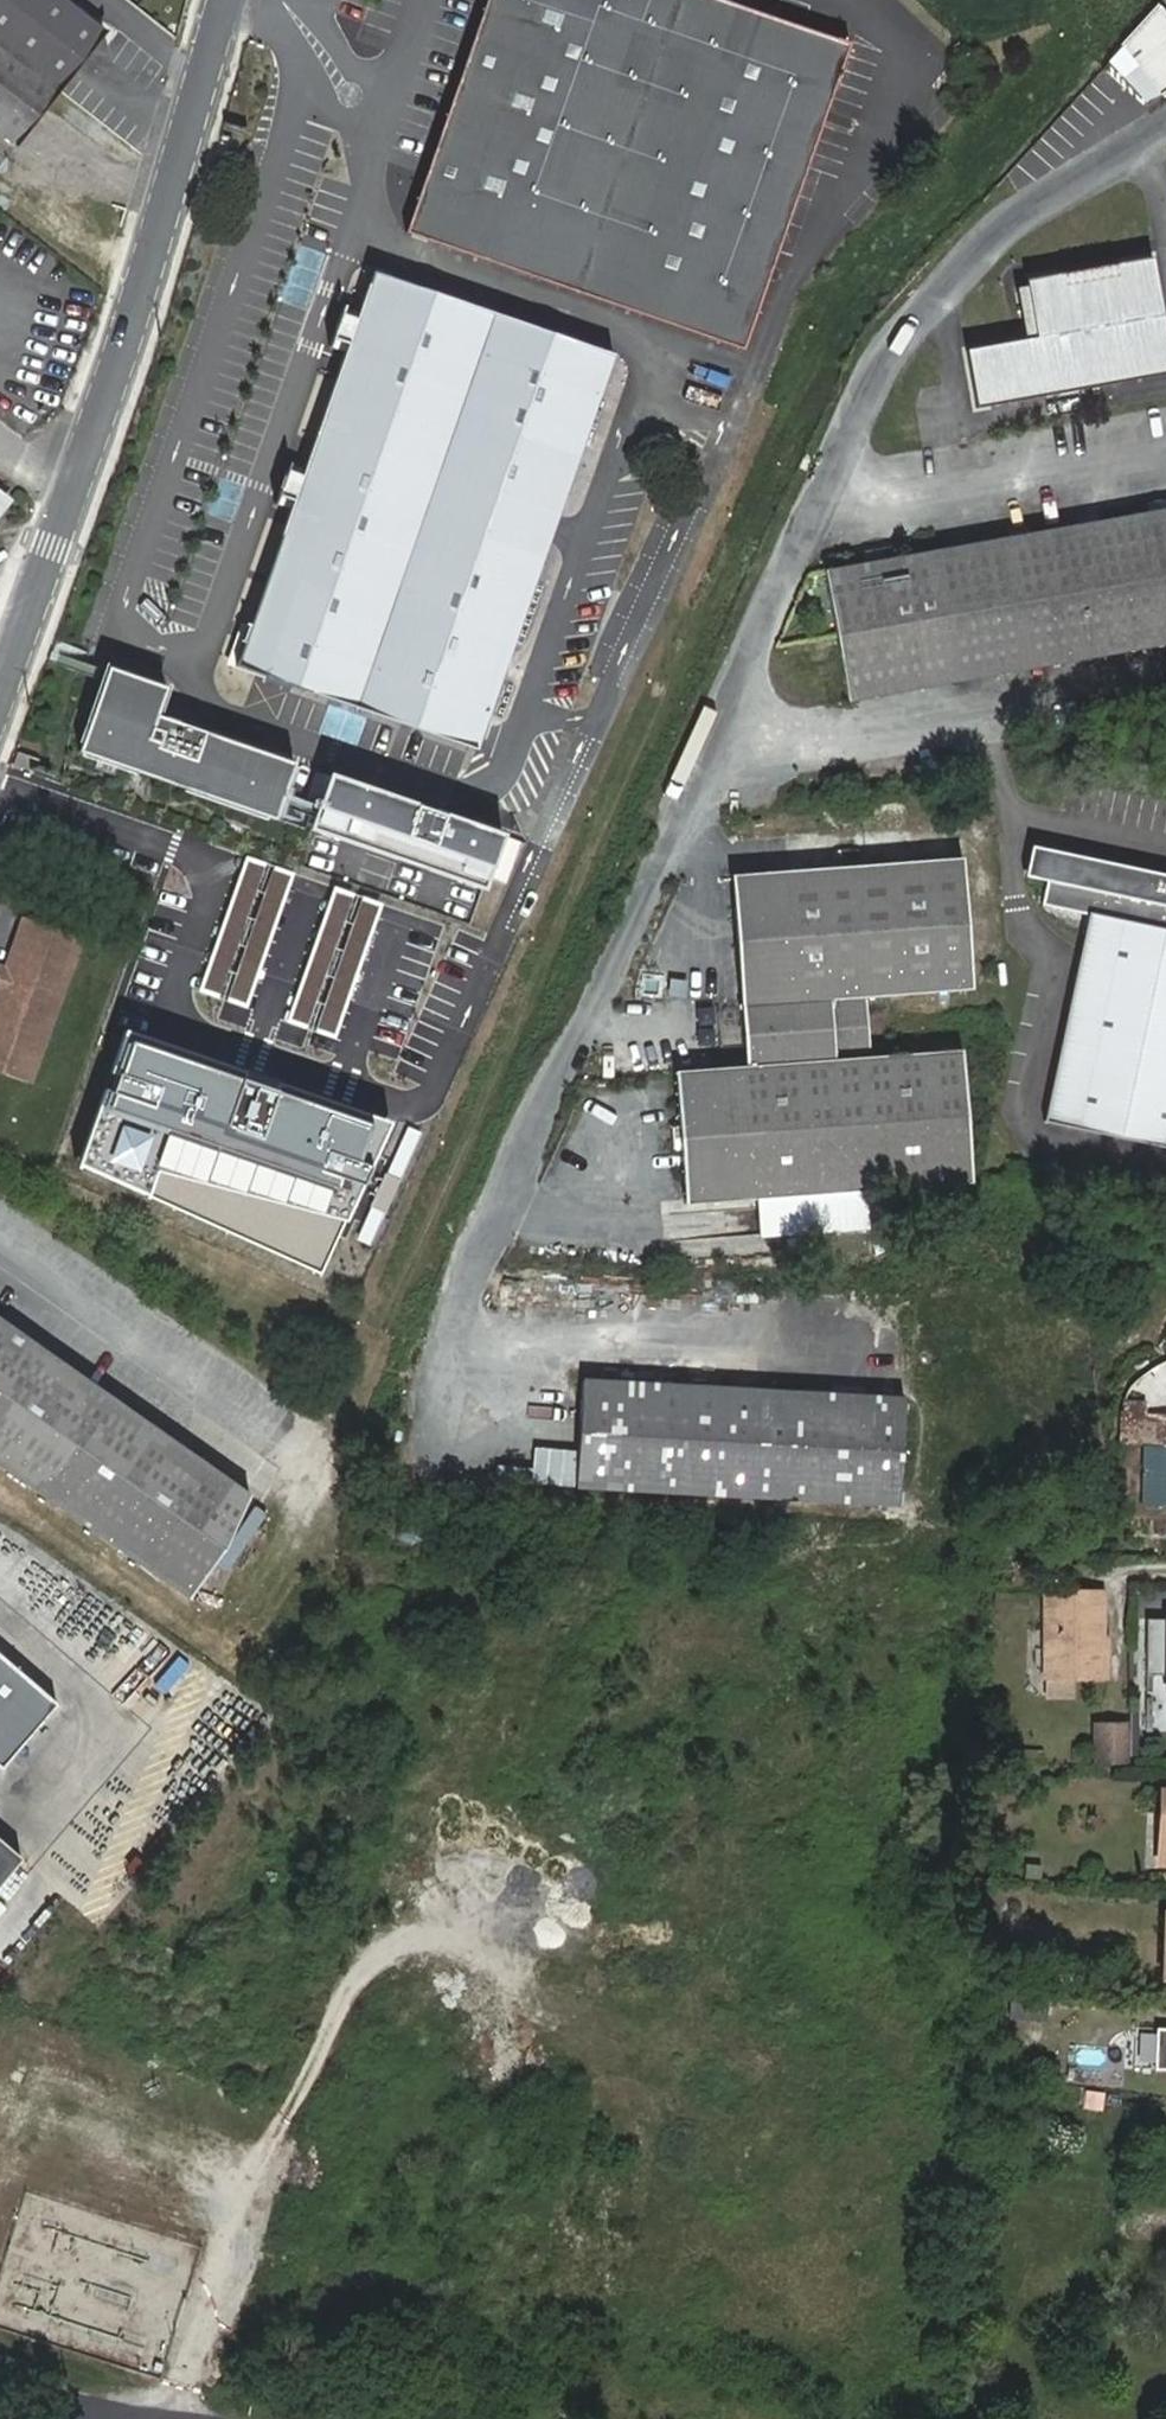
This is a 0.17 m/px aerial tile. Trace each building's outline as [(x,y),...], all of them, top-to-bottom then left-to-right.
[(17,144),(104,33),(63,0),(0,0),(0,132),(17,144)] [(406,234),(743,351),(850,45),(722,0),(488,0),(406,234)] [(1134,42),(1165,84),(1165,18),(1134,41),(1134,42)] [(1165,377),(1165,316),(1156,258),(1029,281),(1039,339),(969,351),(979,410),(1165,377)] [(373,273),(237,665),(476,748),(612,356),(373,273)] [(1165,644),(1165,509),(825,571),(848,701),(1165,644)] [(277,818),(297,762),(159,714),(169,686),(110,666),(81,750),(277,818)] [(38,757),(17,750),(13,762),(33,770),(38,757)] [(504,834),(332,774),(317,817),(489,877),(504,834)] [(1084,916),(1042,1118),(1165,1144),(1165,878),(1029,849),(1022,879),(1043,883),(1038,906),(1084,916)] [(871,1056),(866,998),(973,990),(963,858),(731,875),(745,1066),(675,1071),(685,1204),(972,1183),(962,1050),(871,1056)] [(82,939),(22,918),(5,967),(0,966),(0,1071),(30,1082),(82,939)] [(390,1130),(125,1036),(78,1167),(323,1276),(390,1130)] [(188,1599),(257,1500),(204,1463),(0,1319),(0,1466),(188,1599)] [(576,1488),(899,1506),(906,1398),(583,1379),(576,1488)] [(1144,1448),(1143,1500),(1165,1501),(1165,1449),(1144,1448)] [(1095,1614),(1103,1614),(1103,1588),(1049,1587),(1048,1673),(1077,1673),(1102,1674),(1103,1634),(1095,1634),(1095,1614)] [(1151,1613),(1150,1669),(1165,1669),(1165,1613),(1151,1613)] [(1103,1634),(1103,1614),(1095,1614),(1095,1634),(1103,1634)] [(0,1768),(57,1703),(0,1654),(0,1768)] [(1077,1692),(1077,1673),(1048,1673),(1047,1691),(1077,1692)] [(1124,1727),(1095,1726),(1094,1761),(1123,1763),(1124,1727)] [(22,1858),(0,1840),(0,1884),(22,1858)]
